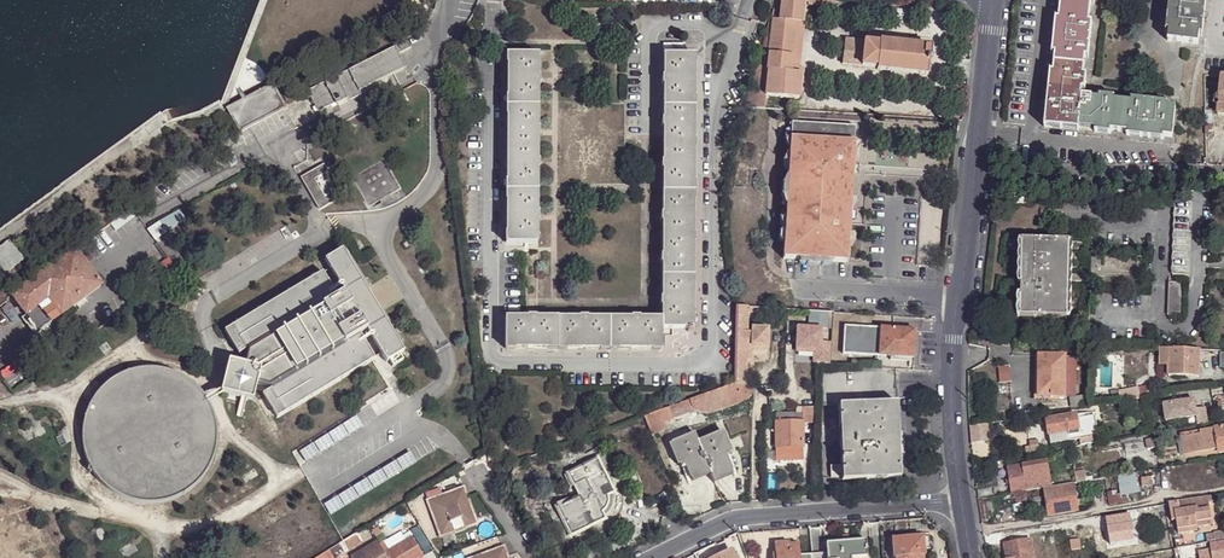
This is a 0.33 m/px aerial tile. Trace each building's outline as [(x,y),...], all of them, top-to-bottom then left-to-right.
[(221,101),(221,103),(406,6),(410,2),(411,0),(259,0),(221,101)] [(779,9),(778,21),(793,22),(799,23),(801,1),(801,0),(780,0),(779,9)] [(1164,137),(1172,138),(1174,107),(1167,106),(1129,104),(1114,102),(1097,101),(1085,100),(1082,100),(1084,77),(1085,61),(1089,24),(1090,7),(1091,0),(1060,0),(1059,3),(1058,20),(1054,57),(1052,73),(1050,97),(1055,98),(1053,116),(1061,116),(1060,128),(1080,130),(1095,131),(1111,133),(1126,134),(1164,137)] [(1168,33),(1168,42),(1198,45),(1199,36),(1202,0),(1171,0),(1168,33)] [(769,9),(754,67),(766,69),(767,55),(771,19),(774,20),(775,11),(769,9)] [(793,22),(778,21),(774,20),(771,19),(767,55),(790,57),(793,22)] [(790,57),(789,62),(795,62),(800,22),(799,23),(793,22),(790,57)] [(392,43),(393,46),(393,45),(396,50),(398,54),(411,47),(405,37),(392,43)] [(840,64),(875,68),(875,69),(926,75),(928,47),(878,42),(878,44),(843,40),(840,64)] [(393,45),(393,46),(306,90),(317,111),(405,66),(398,54),(396,50),(393,45)] [(660,45),(660,55),(682,56),(681,45),(660,45)] [(682,56),(660,55),(659,320),(659,328),(690,329),(692,56),(682,56)] [(744,107),(763,107),(764,96),(767,71),(789,73),(789,62),(790,57),(767,55),(766,69),(754,67),(744,107)] [(506,244),(536,245),(538,56),(507,56),(506,244)] [(767,71),(764,96),(797,99),(799,74),(789,73),(767,71)] [(273,88),(229,111),(240,132),(283,109),(281,103),(273,88)] [(1044,128),(1060,128),(1061,116),(1053,116),(1055,98),(1050,97),(1049,108),(1046,107),(1045,115),(1044,128)] [(851,165),(853,128),(788,123),(781,259),(845,263),(850,173),(851,165)] [(400,188),(384,159),(354,177),(370,205),(400,188)] [(319,210),(342,197),(338,190),(324,198),(314,180),(327,172),(323,165),(300,178),(319,210)] [(1027,204),(1026,193),(1016,193),(1016,204),(1027,204)] [(1177,201),(1174,275),(1189,276),(1192,202),(1177,201)] [(180,210),(147,230),(153,241),(186,221),(180,210)] [(1023,241),(1021,317),(1068,318),(1070,243),(1023,241)] [(0,249),(0,267),(6,275),(24,262),(8,242),(0,249)] [(227,326),(241,350),(250,345),(252,347),(247,361),(231,356),(223,386),(222,388),(225,388),(254,396),(260,378),(272,381),(272,386),(265,390),(279,413),(376,355),(361,330),(369,326),(388,358),(405,348),(343,246),(326,256),(346,288),(339,292),(324,268),(227,326)] [(38,302),(51,320),(100,283),(73,249),(12,295),(25,312),(38,302)] [(1171,283),(1170,315),(1185,316),(1186,284),(1171,283)] [(38,329),(51,320),(38,302),(25,312),(38,329)] [(752,308),(734,308),(733,385),(745,385),(745,361),(751,361),(751,352),(751,348),(767,348),(768,330),(751,328),(750,333),(745,333),(746,314),(752,314),(752,308)] [(825,328),(826,313),(808,312),(807,329),(795,328),(794,350),(815,351),(815,364),(827,365),(829,342),(819,341),(820,328),(825,328)] [(659,328),(659,320),(505,320),(505,349),(658,350),(659,328)] [(907,358),(912,358),(912,356),(914,356),(916,333),(913,333),(913,331),(879,329),(877,356),(907,358)] [(1199,377),(1200,350),(1162,349),(1161,366),(1169,366),(1169,377),(1199,377)] [(1067,396),(1067,357),(1067,354),(1038,355),(1038,399),(1068,398),(1067,396)] [(1077,357),(1067,357),(1067,396),(1077,396),(1077,357)] [(206,394),(191,378),(170,368),(147,365),(126,369),(106,380),(92,397),(83,418),(82,440),(88,461),(100,480),(117,493),(138,500),(161,500),(183,493),(201,479),(213,460),(218,438),(216,415),(206,394)] [(898,431),(895,368),(867,367),(816,369),(817,404),(837,404),(839,448),(829,449),(830,464),(840,464),(840,466),(829,466),(830,478),(841,477),(841,480),(900,478),(899,469),(898,440),(898,431)] [(998,368),(1000,383),(1011,382),(1009,367),(998,368)] [(745,385),(733,385),(710,393),(713,413),(742,403),(746,401),(748,398),(750,386),(745,385)] [(1133,389),(1134,397),(1144,395),(1144,391),(1137,392),(1137,388),(1133,389)] [(710,393),(644,417),(651,435),(664,429),(661,422),(684,415),(685,416),(696,412),(699,413),(704,414),(713,413),(710,393)] [(1070,398),(1072,410),(1090,407),(1090,395),(1070,398)] [(1194,401),(1164,406),(1166,422),(1196,417),(1198,426),(1208,425),(1205,409),(1195,410),(1194,401)] [(802,423),(813,424),(813,407),(801,407),(800,411),(801,423),(802,423)] [(801,423),(800,411),(775,410),(775,422),(801,423)] [(1099,444),(1094,413),(1046,421),(1050,445),(1080,440),(1081,447),(1099,444)] [(801,448),(802,423),(801,423),(775,422),(774,448),(790,448),(801,448)] [(986,425),(970,427),(971,445),(988,442),(986,425)] [(1219,451),(1219,454),(1223,453),(1223,427),(1215,429),(1219,451)] [(1191,456),(1219,451),(1215,429),(1199,433),(1200,436),(1188,438),(1191,456)] [(723,430),(698,441),(694,433),(668,444),(677,465),(684,462),(692,481),(710,473),(714,482),(733,474),(726,455),(732,452),(723,430)] [(1185,456),(1191,456),(1188,438),(1183,439),(1185,456)] [(1038,442),(1029,444),(1030,449),(1030,454),(1039,452),(1038,442)] [(579,494),(571,498),(584,527),(603,518),(602,516),(601,512),(603,510),(605,508),(606,506),(607,503),(607,502),(607,498),(606,497),(613,493),(596,458),(567,473),(573,486),(583,481),(590,494),(587,496),(587,500),(583,501),(579,494)] [(1007,468),(1012,494),(1052,488),(1047,461),(1007,468)] [(1086,471),(1076,473),(1078,483),(1088,481),(1086,471)] [(569,488),(573,486),(567,473),(563,475),(569,488)] [(1118,476),(1122,494),(1126,494),(1137,492),(1135,473),(1118,476)] [(1074,487),(1046,492),(1050,518),(1079,513),(1074,487)] [(463,489),(453,493),(472,525),(476,524),(463,489)] [(472,525),(453,493),(442,497),(443,500),(438,502),(437,498),(428,501),(441,537),(455,532),(451,521),(461,518),(465,528),(472,525)] [(1122,494),(1108,497),(1109,503),(1127,500),(1126,494),(1122,494)] [(584,527),(571,498),(556,506),(560,515),(570,534),(584,527)] [(1215,503),(1214,499),(1168,506),(1169,510),(1192,506),(1193,514),(1195,514),(1197,528),(1212,526),(1208,505),(1215,503)] [(985,503),(979,503),(982,523),(991,522),(991,515),(993,514),(992,506),(986,507),(985,503)] [(1169,510),(1171,518),(1193,514),(1192,506),(1169,510)] [(1146,522),(1166,519),(1164,510),(1144,513),(1146,522)] [(1193,514),(1171,518),(1172,524),(1176,523),(1178,536),(1198,533),(1197,528),(1195,514),(1193,514)] [(1110,548),(1134,544),(1130,517),(1106,521),(1110,548)] [(466,531),(465,528),(461,518),(451,521),(455,532),(455,535),(466,531)] [(356,534),(337,545),(341,550),(343,554),(361,542),(356,534)] [(920,537),(893,539),(895,557),(922,557),(922,549),(920,537)] [(928,537),(920,537),(922,549),(929,548),(928,537)] [(1071,540),(1073,550),(1082,549),(1081,538),(1071,540)] [(383,555),(384,557),(423,557),(412,539),(387,553),(383,555)] [(826,553),(827,557),(870,557),(868,539),(825,542),(826,548),(826,553)] [(797,555),(796,544),(787,545),(787,542),(772,544),(773,553),(767,554),(768,557),(798,557),(797,555)] [(1030,542),(1004,546),(1006,557),(1032,557),(1030,542)] [(375,543),(351,557),(384,557),(383,555),(378,547),(375,543)] [(1212,557),(1223,557),(1223,544),(1210,546),(1211,552),(1212,557)] [(337,545),(328,551),(331,556),(341,550),(337,545)] [(382,545),(378,547),(383,555),(387,553),(382,545)] [(488,553),(491,557),(506,557),(502,548),(488,553)] [(730,550),(712,557),(734,557),(730,550)]
